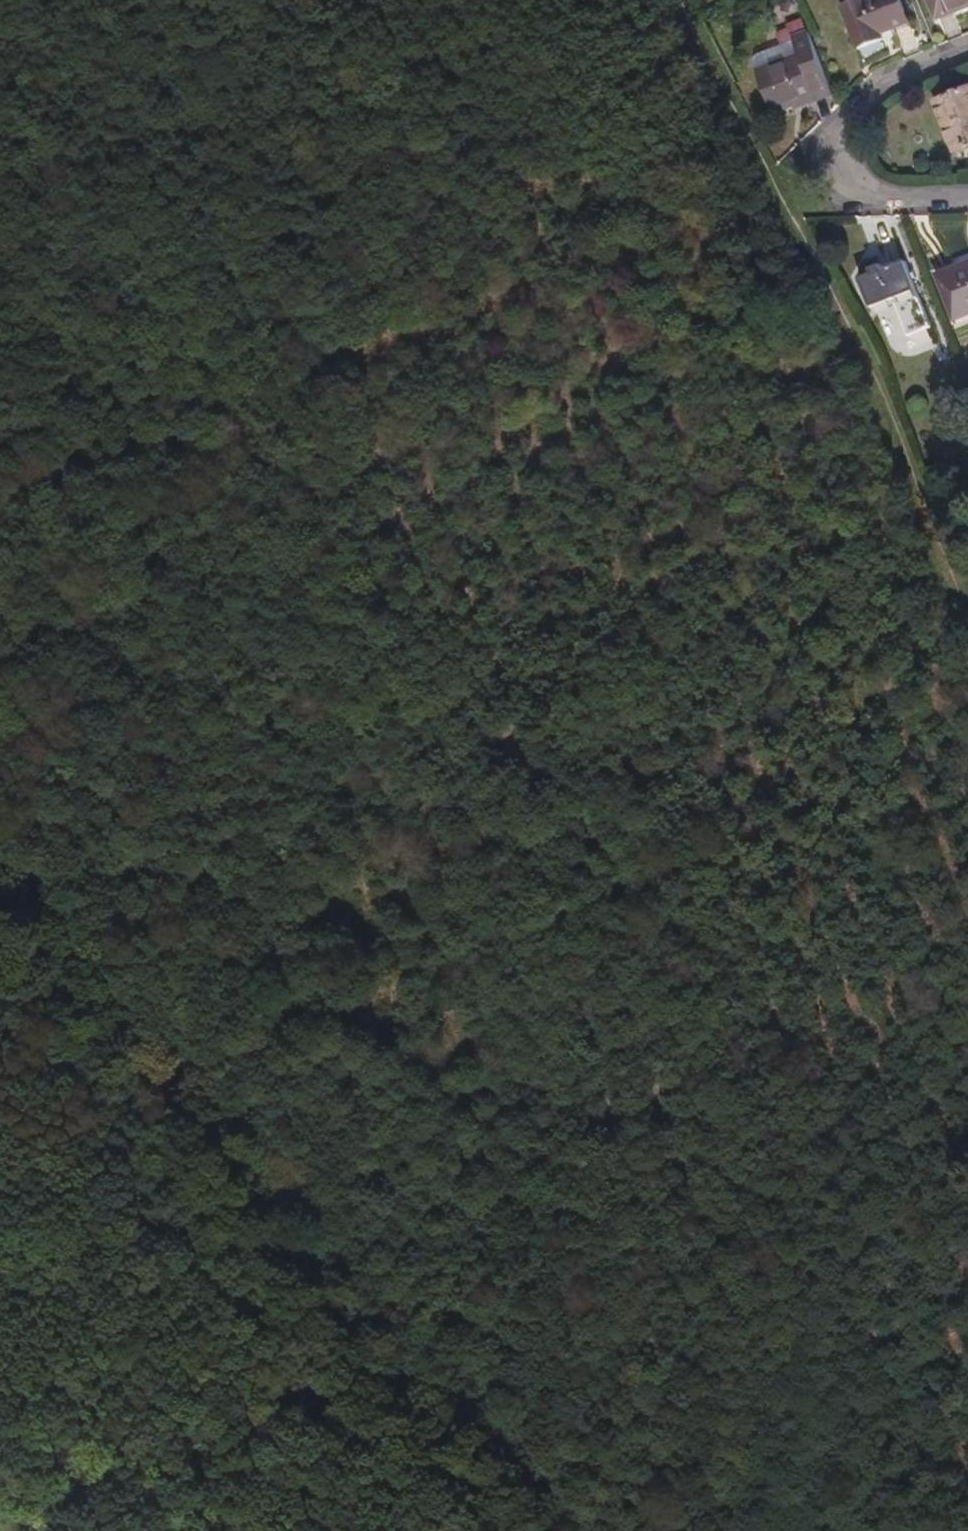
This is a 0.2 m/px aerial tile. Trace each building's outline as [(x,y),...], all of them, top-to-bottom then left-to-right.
[(910,24),(901,0),(868,0),(842,10),(859,53),(896,39),(893,30),(910,24)] [(938,21),(967,10),(967,0),(930,0),(938,21)] [(771,114),(830,91),(808,31),(805,32),(799,19),(786,25),(787,29),(776,34),(781,45),(754,56),(753,56),(752,58),(751,60),(752,63),(753,65),(755,71),(771,114)] [(931,111),(951,162),(967,155),(967,97),(931,111)] [(931,336),(905,269),(891,274),(889,270),(870,277),(873,282),(860,287),(872,317),(893,309),(908,345),(931,336)] [(937,286),(955,329),(967,324),(967,274),(937,286)]
